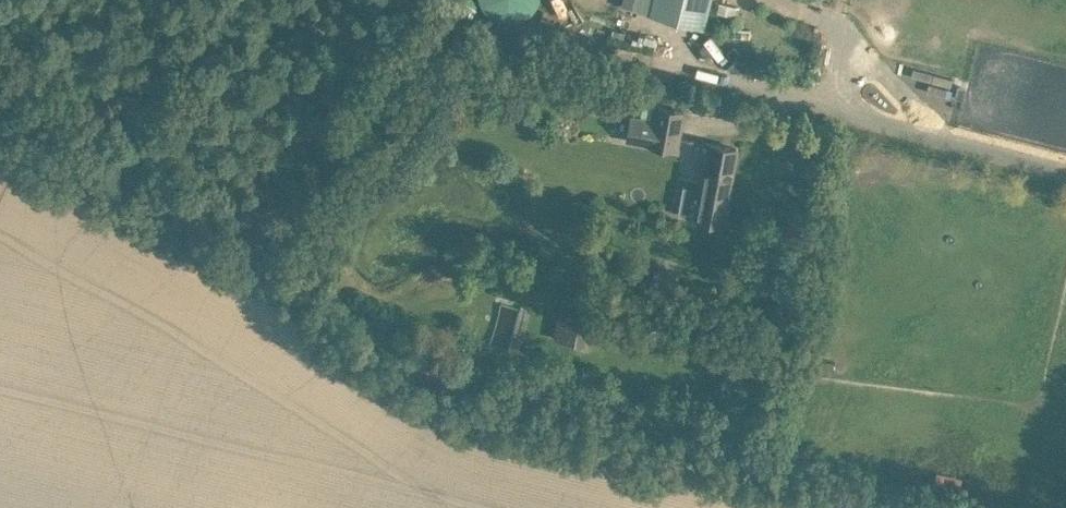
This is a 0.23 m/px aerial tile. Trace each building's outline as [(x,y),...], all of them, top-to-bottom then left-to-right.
[(632,8),(649,13),(703,26),(710,0),(634,0),(632,8)] [(631,114),(626,140),(646,144),(646,146),(677,151),(685,108),(654,102),(652,109),(651,118),(631,114)] [(711,143),(698,217),(723,222),(736,147),(711,143)] [(562,295),(554,336),(588,343),(596,301),(562,295)]
